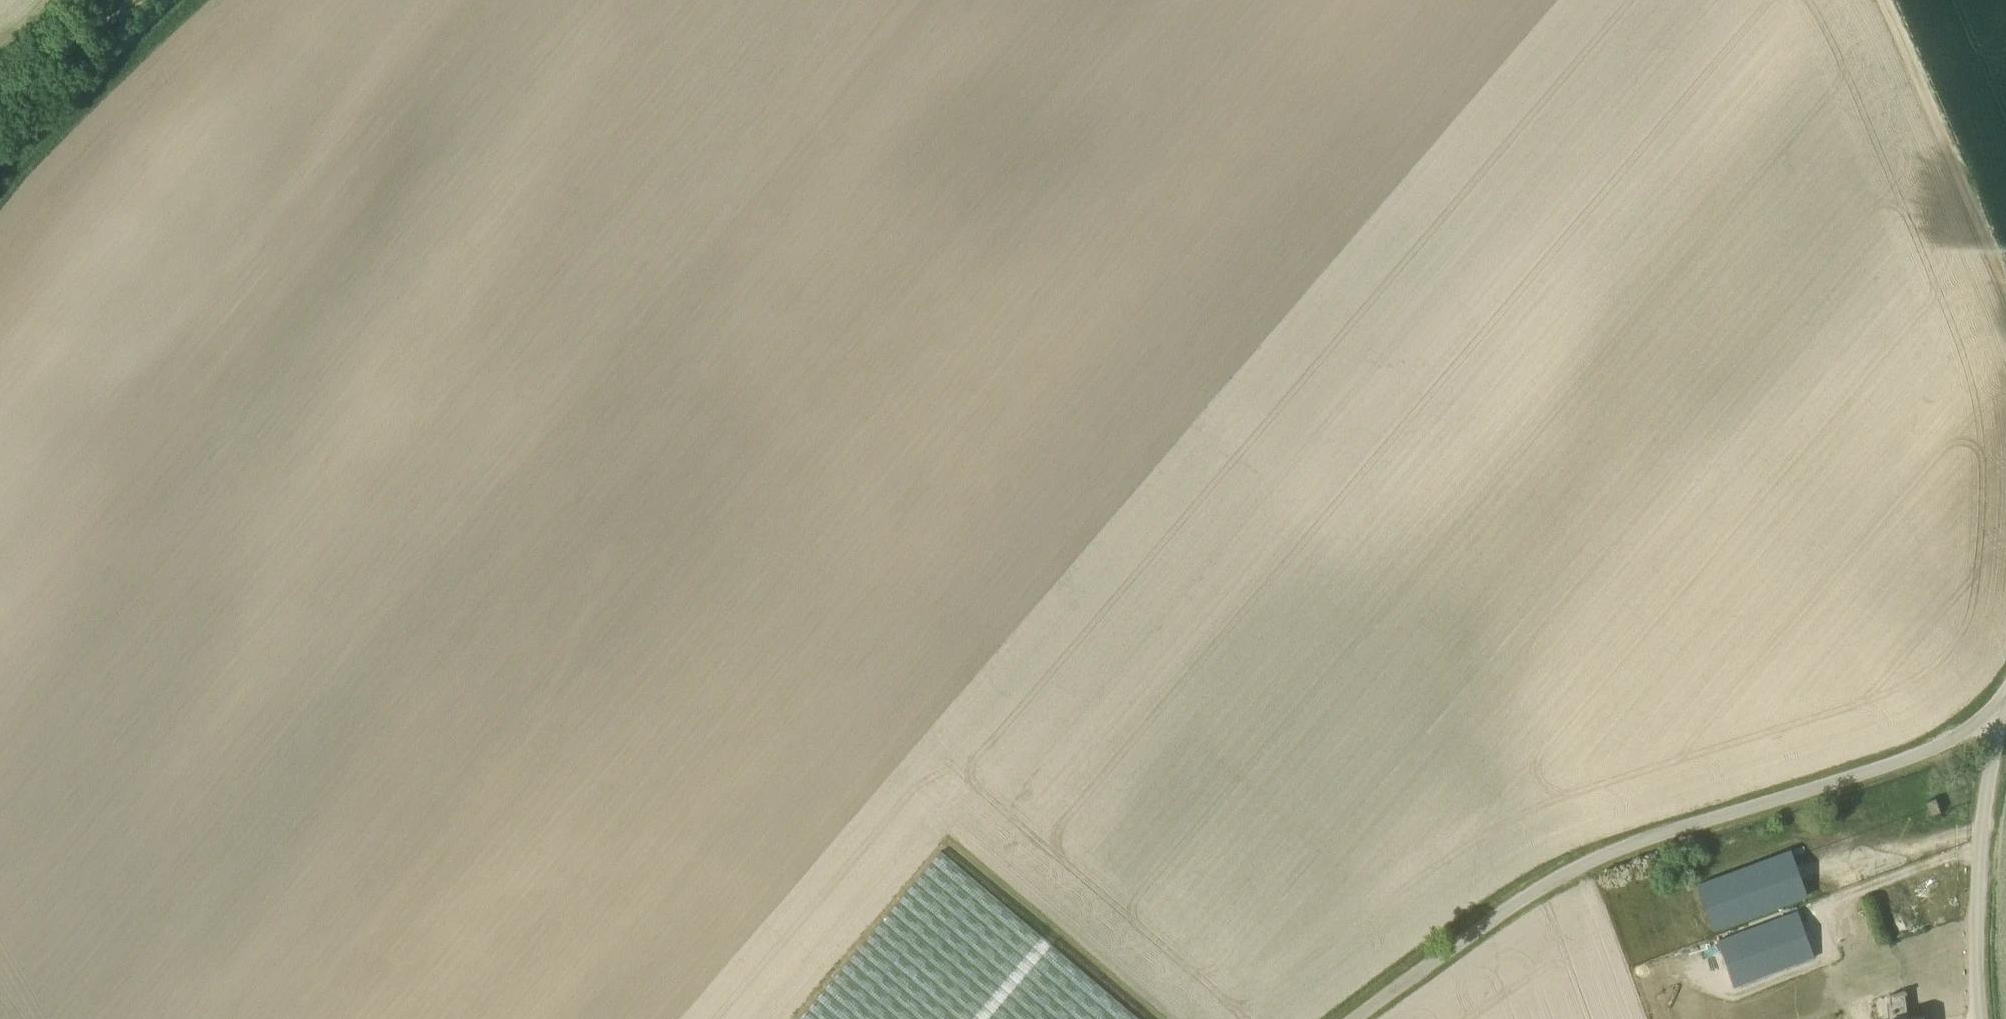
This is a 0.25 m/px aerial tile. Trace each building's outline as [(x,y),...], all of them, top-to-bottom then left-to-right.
[(1931,815),(1941,811),(1936,798),(1926,801),(1931,815)] [(941,850),(798,1018),(1140,1018),(941,850)] [(1792,850),(1698,884),(1715,931),(1737,922),(1750,917),(1795,899),(1808,894),(1792,850)] [(1798,911),(1718,941),(1735,986),(1815,955),(1798,911)] [(1905,994),(1890,997),(1894,1018),(1891,1018),(1923,1018),(1922,1015),(1908,1017),(1905,994)]
